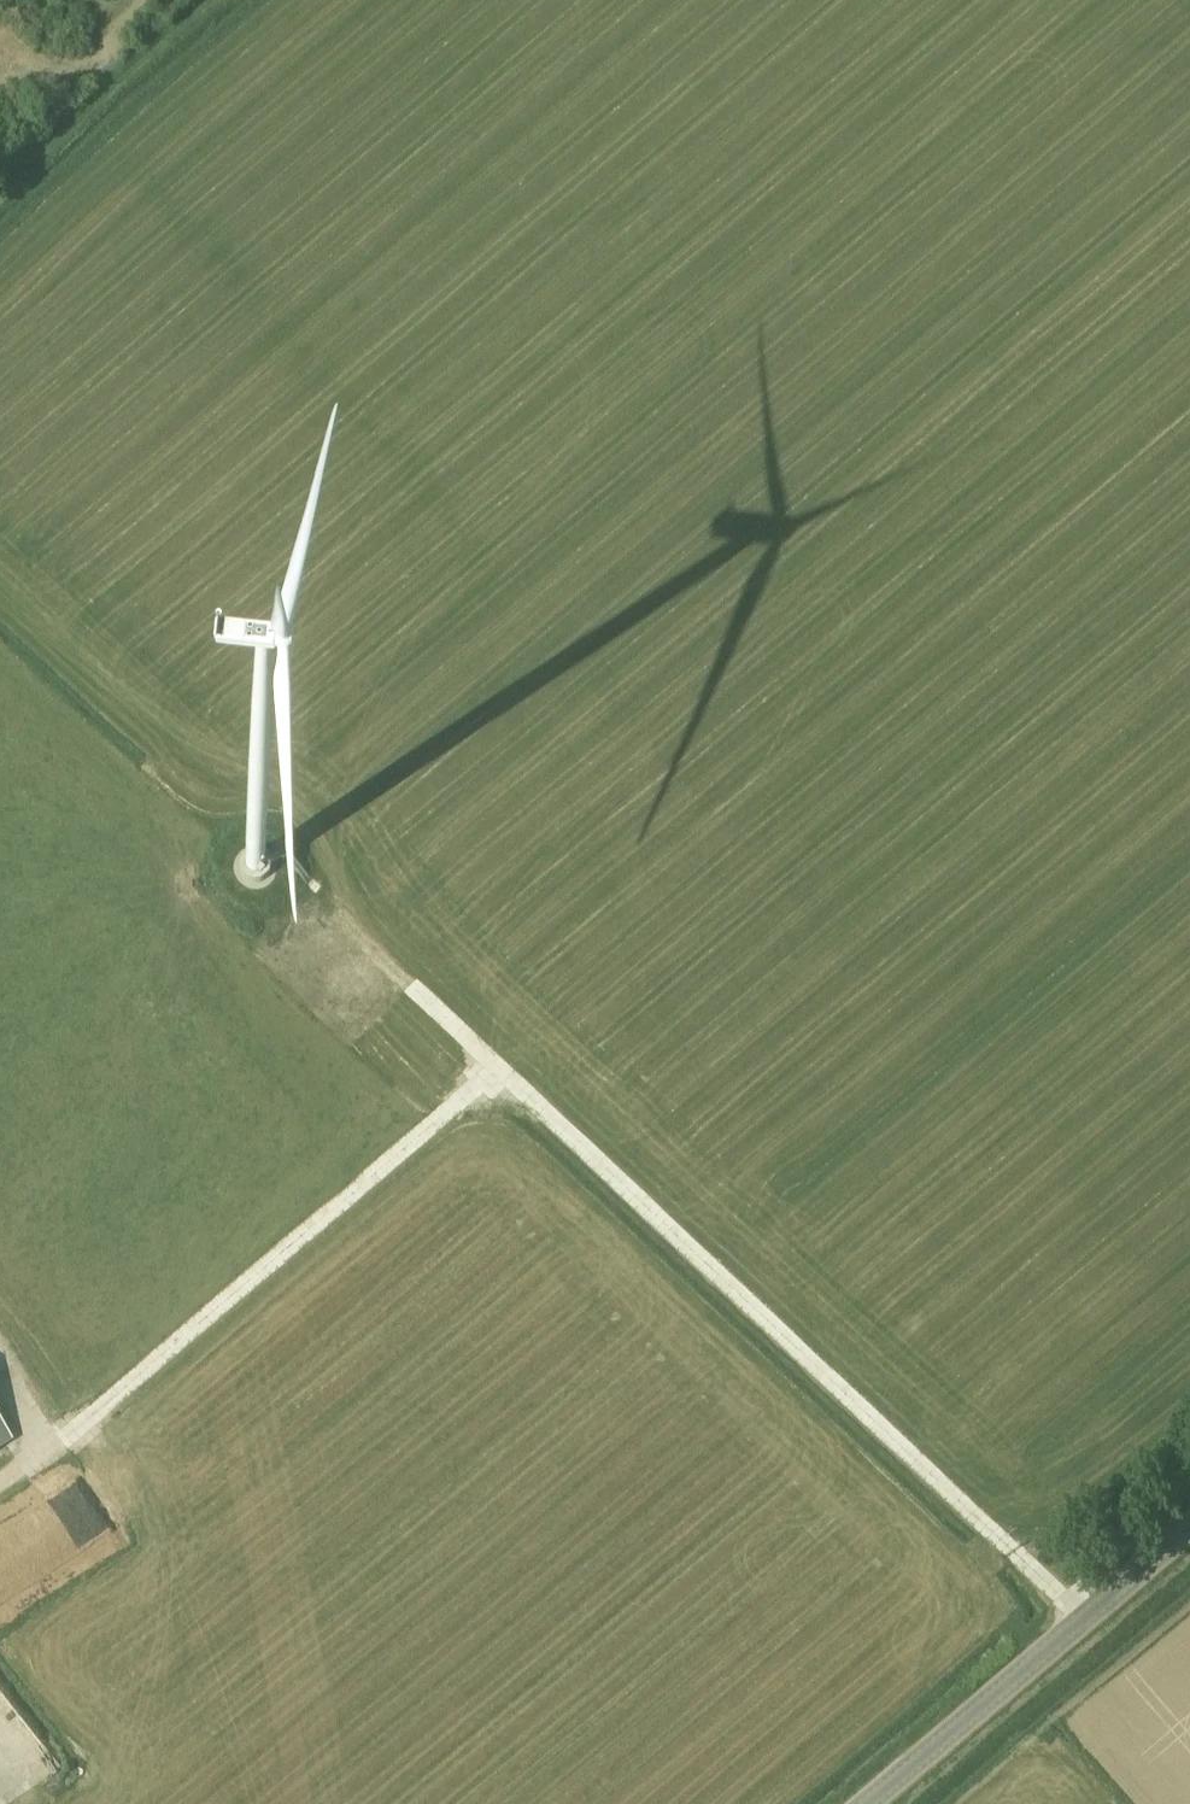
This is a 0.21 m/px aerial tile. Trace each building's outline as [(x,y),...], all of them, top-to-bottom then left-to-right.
[(14,1442),(0,1421),(0,1451),(14,1442)]
